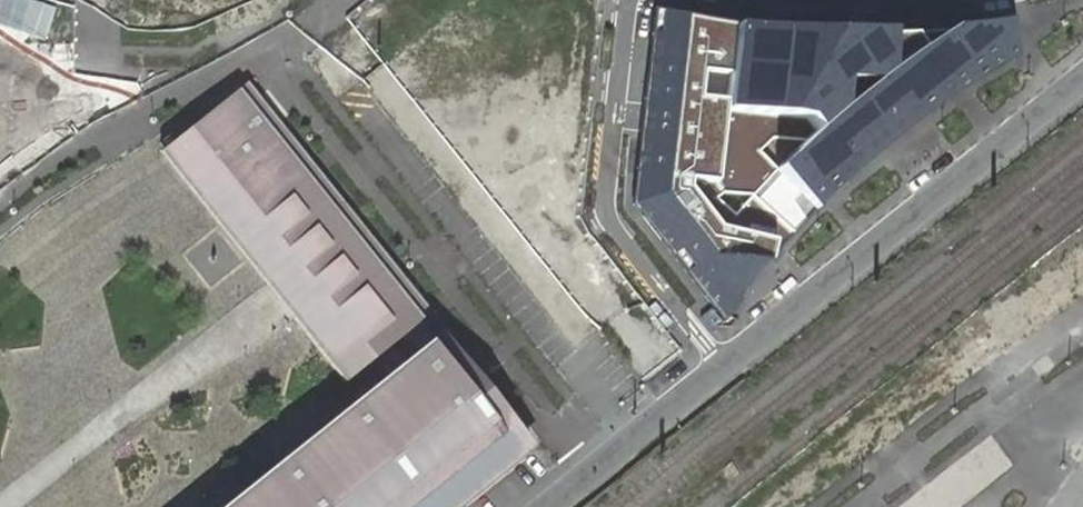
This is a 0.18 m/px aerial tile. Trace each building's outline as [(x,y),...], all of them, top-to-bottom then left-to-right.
[(702,19),(690,16),(673,189),(718,251),(778,257),(804,227),(842,184),(887,146),(931,111),(963,90),(926,31),(905,33),(864,34),(811,32),(759,27),(702,19)] [(431,310),(249,79),(172,140),(182,151),(292,291),(307,310),(297,317),(345,378),(384,347),(431,310)] [(209,288),(241,262),(214,230),(183,256),(209,288)] [(232,506),(450,506),(526,446),(441,340),(403,371),(363,402),(232,506)] [(403,371),(384,347),(345,378),(363,402),(403,371)]
